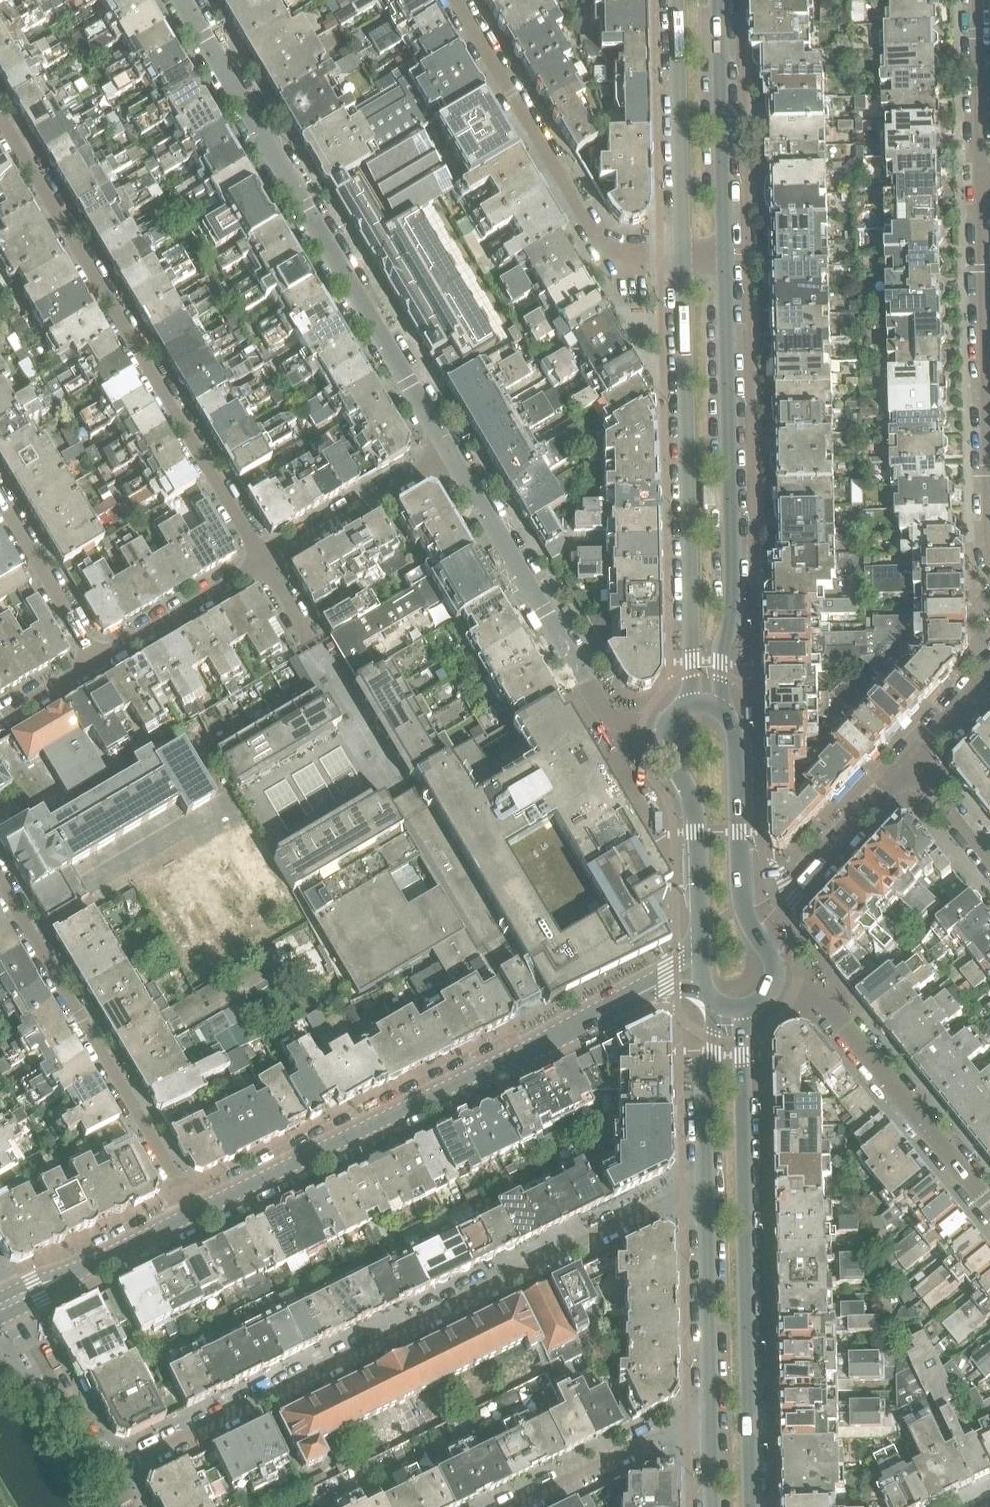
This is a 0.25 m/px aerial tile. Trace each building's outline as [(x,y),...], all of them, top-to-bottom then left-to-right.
[(0,10),(0,34),(39,11),(50,5),(47,0),(34,0),(16,11),(11,3),(0,10)] [(11,3),(17,0),(0,0),(0,10),(11,3)] [(122,0),(77,0),(65,7),(65,8),(56,14),(64,27),(74,21),(72,18),(100,1),(105,10),(122,0)] [(150,10),(144,0),(122,0),(105,10),(110,18),(83,35),(81,32),(71,39),(78,51),(150,10)] [(286,0),(218,0),(244,43),(284,20),(277,9),(288,3),(286,0)] [(408,0),(365,0),(333,19),(322,25),(326,33),(339,25),(340,27),(357,17),(375,6),(381,16),(388,11),(389,11),(408,0)] [(365,0),(342,0),(336,4),(334,0),(322,0),(333,19),(365,0)] [(434,11),(427,0),(408,0),(389,11),(394,21),(368,37),(369,38),(351,48),(354,54),(356,58),(434,11)] [(492,14),(516,0),(483,0),(492,14)] [(550,12),(543,0),(537,0),(535,1),(534,0),(516,0),(492,14),(522,65),(559,42),(552,32),(560,28),(550,12)] [(644,0),(593,0),(593,10),(644,9),(644,0)] [(810,0),(752,0),(752,14),(780,13),(780,26),(810,25),(810,0)] [(940,22),(939,2),(897,2),(897,3),(890,3),(891,27),(933,26),(936,26),(940,22)] [(50,5),(39,11),(43,17),(53,10),(51,7),(50,5)] [(645,41),(644,9),(593,10),(593,27),(599,26),(600,43),(645,41)] [(127,48),(161,28),(150,10),(78,51),(77,51),(80,56),(90,50),(94,56),(122,40),(127,48)] [(0,34),(0,59),(24,44),(19,36),(45,21),(43,17),(39,11),(0,34)] [(411,50),(445,30),(434,11),(356,58),(359,61),(360,63),(378,52),(380,55),(405,40),(411,50)] [(811,50),(810,26),(810,25),(780,26),(780,13),(752,14),(753,52),(811,50)] [(317,76),(311,66),(322,60),(300,24),(290,30),(284,20),(244,43),(278,100),(317,76)] [(938,46),(938,38),(934,34),(933,26),(891,27),(885,27),(885,51),(934,50),(938,46)] [(111,85),(173,48),(161,28),(127,48),(133,58),(105,75),(111,85)] [(381,94),(457,49),(445,30),(411,50),(417,60),(375,85),(381,94)] [(61,48),(55,37),(29,52),(24,44),(0,59),(0,78),(2,82),(61,48)] [(854,51),(853,38),(837,38),(838,51),(854,51)] [(646,83),(645,41),(600,43),(600,44),(592,44),(583,44),(588,59),(605,58),(606,71),(593,71),(596,85),(612,84),(646,83)] [(587,75),(580,64),(568,71),(567,69),(562,71),(559,65),(573,57),(568,48),(564,50),(559,42),(522,65),(575,155),(596,142),(582,119),(589,116),(581,102),(585,99),(575,82),(587,75)] [(46,81),(41,72),(66,57),(61,48),(2,82),(13,100),(46,81)] [(151,88),(184,68),(173,48),(111,85),(100,91),(107,103),(118,96),(117,96),(146,79),(151,88)] [(442,119),(483,95),(457,49),(381,94),(383,98),(380,100),(405,141),(442,119)] [(811,64),(811,50),(753,52),(754,64),(759,69),(763,69),(763,77),(821,75),(821,64),(811,64)] [(939,62),(934,58),(934,50),(885,51),(886,74),(935,73),(939,69),(939,62)] [(341,107),(327,82),(341,74),(341,72),(359,61),(356,58),(354,54),(317,76),(278,100),(302,141),(353,111),(348,102),(341,107)] [(854,75),(854,67),(826,68),(826,76),(854,75)] [(134,124),(194,89),(189,82),(190,78),(184,68),(151,88),(156,96),(128,113),(134,124)] [(24,120),(84,85),(77,73),(60,83),(55,75),(46,81),(13,100),(24,120)] [(940,94),(940,85),(936,82),(935,73),(886,74),(881,74),(882,87),(882,98),(936,98),(940,94)] [(825,98),(825,75),(821,75),(763,77),(763,86),(766,86),(766,100),(825,98)] [(647,133),(646,83),(612,84),(613,107),(617,116),(608,116),(607,134),(647,133)] [(81,108),(76,100),(88,93),(84,85),(24,120),(34,137),(81,108)] [(174,127),(208,108),(202,99),(198,97),(194,89),(134,124),(141,136),(170,119),(174,127)] [(508,319),(496,300),(443,210),(430,218),(424,209),(451,193),(477,178),(518,154),(483,95),(442,119),(405,141),(329,186),(335,197),(336,197),(352,225),(430,357),(436,366),(435,366),(440,374),(445,384),(445,383),(447,385),(485,363),(499,354),(457,284),(465,279),(449,251),(441,256),(436,247),(450,238),(500,323),(508,319)] [(826,123),(825,98),(766,100),(767,116),(771,116),(771,124),(826,123)] [(941,120),(940,108),(936,105),(936,98),(882,98),(882,111),(887,111),(887,122),(941,120)] [(329,186),(405,141),(380,100),(355,115),(353,111),(302,141),(329,186)] [(45,154),(104,119),(98,109),(86,116),(81,108),(34,137),(45,154)] [(147,170),(220,128),(208,108),(174,127),(179,136),(151,152),(155,160),(145,166),(147,170)] [(84,145),(90,142),(109,130),(114,139),(124,132),(113,113),(104,119),(45,154),(56,173),(89,153),(84,145)] [(937,144),(937,136),(941,133),(941,120),(887,122),(888,135),(883,135),(883,159),(908,159),(908,152),(914,152),(914,145),(937,144)] [(826,147),(826,123),(771,124),(771,133),(767,136),(768,148),(826,147)] [(854,132),(854,123),(839,123),(839,132),(854,132)] [(198,167),(231,147),(220,128),(147,170),(149,174),(160,168),(164,175),(192,158),(198,167)] [(649,206),(647,133),(607,134),(607,162),(599,162),(599,181),(614,181),(614,199),(605,205),(611,216),(618,223),(620,224),(630,226),(638,224),(645,217),(645,218),(646,215),(648,206),(649,206)] [(938,167),(937,159),(941,156),(940,147),(937,144),(914,145),(914,152),(908,152),(908,159),(883,159),(884,171),(888,171),(889,183),(942,182),(942,170),(938,167)] [(67,191),(136,150),(133,145),(123,151),(119,146),(100,157),(94,161),(89,153),(56,173),(67,191)] [(171,210),(243,168),(231,147),(198,167),(202,175),(174,191),(179,199),(168,205),(171,210)] [(827,170),(826,147),(768,148),(768,150),(766,153),(766,159),(768,163),(768,164),(772,164),(772,172),(827,170)] [(119,184),(114,175),(131,165),(131,166),(142,160),(136,150),(67,191),(77,209),(119,184)] [(463,213),(530,173),(518,154),(477,178),(451,193),(457,203),(463,213)] [(10,174),(0,157),(0,180),(10,174)] [(220,206),(254,186),(243,168),(171,210),(172,212),(172,213),(183,207),(188,214),(215,198),(220,206)] [(828,195),(827,170),(772,172),(772,181),(768,181),(766,189),(765,196),(828,195)] [(475,232),(541,193),(530,173),(463,213),(469,221),(475,232)] [(20,192),(10,174),(0,180),(0,204),(20,192)] [(88,227),(146,192),(140,182),(124,192),(119,184),(77,209),(88,227)] [(938,198),(942,194),(942,182),(889,183),(889,196),(884,196),(885,207),(938,206),(938,198)] [(130,216),(163,196),(157,186),(146,192),(88,227),(99,245),(132,225),(131,224),(134,223),(130,216)] [(194,248),(263,207),(259,199),(260,195),(254,186),(220,206),(225,214),(197,231),(201,238),(191,244),(194,248)] [(32,211),(20,192),(0,204),(0,229),(32,211)] [(478,245),(511,225),(517,234),(553,213),(541,193),(475,232),(471,234),(471,235),(462,240),(474,260),(484,254),(478,245)] [(828,218),(828,195),(765,196),(765,197),(766,205),(768,211),(768,212),(773,212),(773,220),(828,218)] [(865,208),(865,199),(855,199),(855,209),(865,208)] [(943,229),(943,217),(939,214),(938,206),(885,207),(885,230),(943,229)] [(243,245),(277,225),(272,216),(268,215),(263,207),(194,248),(196,252),(207,246),(211,253),(239,237),(243,245)] [(863,224),(863,216),(866,212),(866,209),(865,208),(855,209),(854,210),(856,210),(857,231),(867,231),(867,228),(863,224)] [(47,236),(32,211),(0,229),(5,238),(0,240),(0,258),(12,279),(18,275),(23,284),(62,261),(47,236)] [(109,263),(178,223),(172,213),(172,212),(136,233),(132,225),(99,245),(109,263)] [(513,264),(559,237),(565,233),(553,213),(517,234),(522,243),(489,263),(484,254),(474,260),(486,280),(513,264)] [(829,243),(828,218),(773,220),(773,229),(769,232),(770,244),(829,243)] [(148,254),(154,249),(184,233),(178,223),(109,263),(120,281),(153,262),(148,254)] [(253,265),(289,244),(277,225),(243,245),(216,261),(222,272),(248,257),(253,265)] [(939,245),(943,241),(943,229),(885,230),(886,254),(940,253),(939,245)] [(504,295),(568,258),(564,250),(565,246),(559,237),(513,264),(517,272),(498,284),(504,295)] [(829,266),(829,243),(770,244),(770,256),(774,260),(774,268),(829,266)] [(239,301),(301,265),(289,244),(253,265),(259,275),(233,290),(233,291),(223,298),(228,307),(239,301)] [(944,268),(940,260),(940,253),(886,254),(886,277),(940,276),(944,268)] [(131,299),(189,263),(184,254),(164,266),(157,269),(153,262),(120,281),(131,299)] [(536,303),(583,276),(577,266),(573,265),(568,258),(504,295),(499,298),(505,309),(511,306),(531,295),(536,303)] [(92,312),(77,287),(62,261),(23,284),(28,293),(23,296),(43,330),(48,327),(53,335),(92,312)] [(174,297),(170,290),(175,286),(195,274),(189,263),(131,299),(141,316),(174,297)] [(277,305),(312,284),(301,265),(239,301),(245,311),(271,296),(277,305)] [(830,290),(829,266),(774,268),(775,277),(771,277),(771,292),(830,290)] [(522,339),(592,298),(595,297),(594,296),(592,297),(588,290),(589,287),(583,276),(536,303),(541,312),(522,323),(522,324),(516,328),(522,339)] [(945,295),(945,288),(940,284),(940,276),(886,277),(887,300),(941,299),(945,295)] [(262,340),(324,304),(312,284),(277,305),(282,314),(256,330),(262,340)] [(151,334),(210,299),(205,290),(179,306),(174,297),(141,316),(151,334)] [(831,315),(830,290),(771,292),(771,308),(775,308),(775,316),(831,315)] [(191,326),(197,322),(216,311),(217,313),(227,307),(220,296),(211,301),(210,299),(151,334),(162,353),(196,333),(191,326)] [(560,344),(606,316),(600,306),(596,305),(592,298),(522,339),(524,341),(535,360),(541,356),(536,346),(555,335),(560,344)] [(945,319),(945,310),(941,307),(941,299),(887,300),(887,324),(941,323),(945,319)] [(860,314),(860,301),(851,301),(851,314),(860,314)] [(300,344),(335,323),(324,304),(262,340),(268,351),(294,335),(300,344)] [(20,320),(16,311),(6,317),(11,325),(20,320)] [(107,338),(92,312),(53,335),(48,338),(59,356),(71,349),(76,356),(107,338)] [(238,325),(231,313),(223,318),(231,330),(238,325)] [(831,315),(775,316),(772,316),(772,332),(775,332),(776,340),(831,339),(831,315)] [(547,379),(616,338),(611,330),(613,327),(606,316),(560,344),(566,353),(541,368),(547,379)] [(23,319),(11,326),(18,338),(30,331),(23,319)] [(285,380),(347,343),(335,323),(300,344),(305,353),(279,369),(285,380)] [(946,342),(946,334),(942,330),(941,323),(887,324),(888,347),(942,346),(946,342)] [(868,347),(867,325),(860,326),(861,348),(868,347)] [(173,370),(232,335),(227,327),(207,338),(201,342),(196,333),(162,353),(173,370)] [(524,341),(522,339),(516,328),(507,334),(514,346),(524,341)] [(212,362),(218,358),(238,346),(232,335),(173,370),(184,390),(217,370),(212,362)] [(23,348),(15,336),(7,341),(15,354),(23,348)] [(63,390),(119,357),(107,338),(76,356),(81,366),(57,380),(63,390)] [(584,383),(630,357),(624,346),(620,345),(616,338),(547,379),(553,389),(554,390),(579,375),(584,383)] [(832,362),(831,339),(776,340),(776,348),(772,348),(773,364),(832,362)] [(323,383),(359,362),(347,343),(285,380),(291,390),(318,374),(323,383)] [(946,366),(946,357),(942,354),(942,346),(888,347),(889,370),(942,370),(942,369),(946,366)] [(228,388),(264,367),(253,348),(242,355),(247,363),(229,374),(222,378),(217,370),(184,390),(195,408),(228,388)] [(875,356),(874,348),(861,349),(861,357),(875,356)] [(30,359),(25,352),(23,349),(15,355),(21,364),(30,359)] [(458,405),(524,365),(518,354),(490,371),(485,363),(447,385),(458,405)] [(69,401),(93,386),(98,395),(130,377),(119,357),(63,390),(63,391),(59,393),(58,392),(52,396),(54,401),(55,400),(64,416),(74,409),(69,401)] [(596,405),(640,378),(635,371),(636,367),(630,357),(584,383),(590,392),(569,404),(576,416),(596,405)] [(298,425),(309,419),(370,382),(359,362),(323,383),(328,392),(302,408),(306,414),(296,420),(295,420),(296,422),(298,425)] [(832,386),(832,362),(773,364),(773,380),(777,380),(777,388),(832,386)] [(508,403),(502,393),(531,376),(524,365),(458,405),(470,425),(508,403)] [(0,367),(0,400),(8,396),(15,392),(0,367)] [(947,393),(947,381),(943,377),(942,370),(889,370),(889,394),(947,393)] [(85,428),(141,395),(130,377),(98,395),(103,403),(79,418),(85,428)] [(860,387),(860,377),(846,377),(846,387),(860,387)] [(608,425),(648,401),(644,394),(647,391),(648,386),(644,380),(640,378),(596,405),(608,425)] [(205,425),(265,392),(258,381),(237,394),(232,395),(228,388),(195,408),(205,425)] [(346,421),(381,400),(370,382),(309,419),(315,429),(342,413),(346,421)] [(284,402),(275,386),(274,385),(267,390),(277,406),(284,402)] [(58,392),(55,386),(48,390),(52,396),(58,392)] [(833,410),(832,386),(777,388),(777,396),(773,400),(774,412),(833,410)] [(482,445),(559,399),(554,390),(553,389),(542,396),(542,394),(513,412),(508,403),(470,425),(482,445)] [(47,413),(44,407),(54,401),(52,396),(41,402),(35,392),(14,405),(8,396),(0,400),(0,453),(31,435),(26,426),(47,413)] [(249,425),(245,417),(249,413),(270,401),(265,392),(205,425),(216,443),(249,425)] [(562,403),(570,398),(567,393),(559,399),(562,403)] [(943,408),(947,404),(947,393),(889,394),(890,417),(944,416),(943,408)] [(120,432),(152,414),(141,395),(85,428),(90,438),(115,423),(120,432)] [(526,433),(555,416),(553,414),(564,408),(562,403),(559,399),(482,445),(494,465),(531,442),(526,433)] [(371,435),(394,422),(381,400),(346,421),(353,433),(348,436),(352,442),(341,449),(331,431),(327,434),(345,463),(377,445),(371,435)] [(654,426),(650,418),(654,416),(653,402),(648,401),(608,425),(603,428),(609,438),(603,441),(603,448),(617,448),(654,426)] [(833,434),(833,410),(774,412),(774,424),(778,427),(778,436),(833,434)] [(875,418),(875,410),(862,410),(862,418),(875,418)] [(95,471),(163,432),(152,414),(120,432),(125,440),(100,454),(96,446),(85,453),(95,471)] [(227,462),(286,428),(296,422),(295,420),(296,420),(294,416),(280,417),(259,430),(253,432),(249,425),(216,443),(227,462)] [(944,432),(948,423),(944,416),(890,417),(890,440),(945,439),(944,439),(944,432)] [(405,456),(408,445),(394,422),(371,435),(377,445),(345,463),(357,484),(405,456)] [(505,485),(581,439),(581,438),(574,425),(562,432),(564,435),(537,451),(531,442),(494,465),(505,485)] [(655,468),(654,443),(654,426),(617,448),(603,448),(604,470),(655,468)] [(590,434),(586,427),(579,431),(583,438),(590,434)] [(294,522),(267,477),(261,466),(270,461),(266,454),(270,449),(291,437),(286,428),(227,462),(270,535),(294,522)] [(38,431),(31,435),(0,453),(0,461),(29,510),(71,485),(38,431)] [(142,468),(174,450),(163,432),(95,471),(106,488),(107,490),(115,485),(110,477),(113,475),(137,460),(142,468)] [(357,484),(345,463),(327,434),(309,444),(315,454),(339,495),(357,484)] [(834,459),(833,434),(778,436),(778,444),(774,444),(774,445),(772,453),(771,460),(834,459)] [(544,475),(578,454),(587,449),(581,439),(505,485),(517,505),(558,480),(557,477),(548,482),(544,475)] [(945,455),(949,451),(948,443),(945,439),(890,440),(891,463),(945,463),(945,455)] [(128,501),(185,468),(174,450),(142,468),(147,477),(122,491),(128,501)] [(339,495),(315,454),(293,468),(317,508),(339,495)] [(835,483),(834,459),(771,460),(771,461),(773,469),(775,475),(779,475),(780,484),(835,483)] [(950,485),(949,474),(945,470),(945,463),(891,463),(891,488),(900,488),(900,486),(950,485)] [(176,498),(195,487),(185,468),(128,501),(117,507),(117,508),(123,517),(134,510),(134,511),(159,496),(164,505),(176,498)] [(317,508),(293,468),(278,476),(275,472),(267,477),(294,522),(317,508)] [(655,493),(655,468),(604,470),(605,494),(655,493)] [(565,501),(575,495),(569,486),(575,482),(570,472),(558,480),(517,505),(530,526),(547,514),(566,503),(565,501)] [(880,488),(880,481),(864,481),(864,489),(880,488)] [(835,507),(835,483),(780,484),(780,493),(776,496),(776,508),(835,507)] [(87,514),(71,485),(29,510),(62,566),(77,558),(82,554),(92,548),(103,541),(92,522),(117,508),(117,507),(107,490),(106,488),(98,493),(104,504),(87,514)] [(584,495),(583,489),(583,485),(575,486),(576,496),(584,495)] [(952,501),(956,497),(956,489),(952,485),(950,485),(900,486),(900,488),(900,501),(895,501),(895,510),(952,509),(952,501)] [(236,556),(195,487),(176,498),(187,516),(195,511),(206,528),(197,533),(217,567),(236,556)] [(449,515),(436,493),(425,490),(397,507),(403,519),(400,521),(404,529),(422,517),(428,527),(449,515)] [(656,518),(655,493),(605,494),(605,504),(581,505),(582,518),(582,521),(601,520),(604,520),(604,510),(612,510),(612,519),(656,518)] [(189,538),(174,514),(170,516),(164,505),(157,508),(198,578),(216,567),(217,567),(197,533),(189,538)] [(836,531),(835,507),(776,508),(776,519),(781,522),(781,531),(836,531)] [(198,578),(157,508),(152,512),(158,523),(153,526),(169,550),(160,556),(180,589),(198,578)] [(957,532),(956,521),(952,517),(952,509),(895,510),(895,519),(901,519),(901,532),(903,532),(903,533),(957,532)] [(564,543),(550,520),(547,514),(530,526),(551,562),(559,557),(564,543)] [(425,554),(460,534),(449,515),(428,527),(422,517),(404,529),(414,546),(419,543),(425,554)] [(408,566),(395,544),(380,517),(359,529),(379,561),(389,577),(408,566)] [(657,542),(656,518),(612,519),(610,519),(609,525),(602,525),(601,520),(582,521),(582,518),(573,518),(574,532),(605,532),(606,542),(657,542)] [(180,589),(160,556),(152,561),(136,535),(131,538),(125,528),(120,531),(160,600),(178,589),(179,590),(180,589)] [(379,561),(359,529),(342,540),(362,575),(364,579),(376,573),(371,566),(379,561)] [(160,600),(120,531),(118,532),(119,533),(101,544),(107,554),(116,549),(130,573),(122,578),(141,612),(160,601),(160,600)] [(836,554),(836,531),(781,531),(781,540),(777,540),(777,555),(836,554)] [(961,547),(961,536),(957,532),(903,533),(903,556),(916,556),(965,555),(965,547),(961,547)] [(410,591),(472,554),(460,534),(425,554),(431,563),(431,564),(404,580),(410,591)] [(362,575),(342,540),(315,555),(334,587),(341,583),(346,590),(356,584),(354,580),(362,575)] [(1,541),(0,542),(0,583),(19,571),(1,541)] [(657,567),(657,542),(606,542),(606,554),(576,554),(577,569),(657,567)] [(141,612),(122,578),(114,583),(92,548),(82,554),(122,623),(141,612)] [(122,623),(82,554),(77,558),(82,567),(78,570),(92,596),(83,601),(103,635),(122,623)] [(442,600),(485,575),(472,554),(410,591),(419,605),(423,602),(428,611),(443,602),(442,600)] [(837,578),(836,554),(777,555),(778,570),(774,570),(774,579),(833,578),(837,578)] [(327,592),(333,588),(334,587),(315,555),(291,570),(322,623),(332,616),(345,608),(341,601),(332,606),(329,600),(331,599),(327,592)] [(966,579),(965,555),(916,556),(916,568),(873,569),(873,571),(866,571),(866,582),(905,581),(905,573),(915,577),(915,581),(966,579)] [(658,591),(657,567),(577,569),(577,582),(607,582),(607,592),(658,591)] [(7,598),(28,586),(19,571),(0,583),(0,603),(7,598)] [(455,621),(497,596),(485,575),(442,600),(443,602),(455,621)] [(827,602),(827,589),(833,589),(833,578),(774,579),(775,587),(771,587),(766,592),(766,604),(811,603),(822,603),(827,602)] [(966,605),(966,579),(915,581),(915,586),(905,590),(905,581),(866,582),(866,592),(866,596),(915,595),(915,606),(966,605)] [(66,652),(28,586),(7,598),(14,609),(23,603),(37,627),(29,632),(30,634),(49,666),(64,657),(65,657),(66,652)] [(282,653),(266,627),(275,622),(256,590),(237,601),(273,662),(277,670),(286,664),(279,654),(282,653)] [(429,613),(428,611),(423,602),(419,605),(410,591),(375,612),(365,596),(345,608),(332,616),(322,623),(343,658),(342,659),(344,663),(429,613)] [(659,633),(658,591),(607,592),(608,617),(618,617),(628,617),(628,633),(659,633)] [(593,606),(593,593),(571,594),(577,603),(583,603),(583,606),(593,606)] [(467,640),(509,616),(497,596),(455,621),(455,622),(457,621),(467,640)] [(273,662),(237,601),(218,613),(237,644),(246,639),(260,664),(266,660),(269,665),(273,662)] [(811,603),(766,604),(767,626),(821,626),(821,617),(858,616),(857,602),(827,602),(822,603),(824,603),(824,613),(822,614),(812,615),(811,603)] [(916,618),(873,619),(873,620),(874,632),(967,629),(966,605),(915,606),(916,618)] [(30,634),(22,639),(6,612),(0,616),(0,622),(32,676),(49,666),(30,634)] [(242,673),(228,649),(237,644),(218,613),(199,624),(232,680),(239,677),(243,674),(242,673)] [(479,660),(520,635),(509,616),(467,640),(479,660)] [(660,672),(659,633),(628,633),(628,617),(618,617),(608,617),(586,618),(605,652),(623,683),(623,682),(625,685),(625,686),(626,687),(626,686),(638,692),(640,692),(650,689),(651,689),(651,688),(659,677),(659,675),(659,672),(660,672)] [(0,622),(0,650),(1,651),(0,652),(0,668),(12,688),(30,677),(32,676),(0,622)] [(232,680),(199,624),(179,636),(198,667),(208,661),(215,673),(223,686),(230,698),(239,692),(232,680)] [(821,626),(767,626),(767,649),(825,647),(861,646),(867,646),(867,634),(830,635),(830,626),(821,626)] [(874,632),(867,632),(867,634),(867,646),(867,654),(876,654),(965,655),(964,655),(967,649),(967,629),(874,632)] [(491,680),(532,656),(520,635),(479,660),(491,680)] [(204,697),(190,673),(190,672),(198,667),(179,636),(161,646),(200,713),(205,710),(200,700),(204,697)] [(200,713),(161,646),(142,658),(160,690),(169,685),(183,709),(189,720),(194,717),(200,713)] [(825,647),(767,649),(768,672),(818,673),(823,673),(822,663),(858,662),(858,660),(861,660),(861,646),(825,647)] [(864,663),(858,668),(910,717),(926,700),(876,654),(867,654),(867,646),(861,646),(861,660),(864,663)] [(965,655),(876,654),(926,700),(958,666),(958,665),(959,664),(959,662),(957,660),(957,656),(962,656),(962,657),(964,657),(964,656),(965,655)] [(503,701),(544,676),(532,656),(491,680),(503,701)] [(152,696),(160,690),(142,658),(123,669),(158,729),(168,723),(161,711),(152,696)] [(296,658),(289,662),(299,679),(306,675),(296,658)] [(369,703),(401,684),(390,664),(372,675),(370,671),(355,680),(369,703)] [(0,668),(0,695),(11,689),(12,688),(0,668)] [(910,717),(858,668),(852,675),(851,675),(840,687),(893,735),(910,717)] [(158,729),(123,669),(103,681),(122,713),(130,708),(134,714),(147,736),(158,729)] [(818,673),(768,672),(768,680),(769,696),(818,695),(818,673)] [(306,675),(299,679),(305,689),(312,685),(306,675)] [(516,722),(554,700),(557,698),(544,676),(503,701),(516,722)] [(113,718),(122,713),(103,681),(84,692),(119,751),(129,745),(113,718)] [(380,721),(412,702),(401,684),(369,703),(380,721)] [(340,725),(326,701),(323,703),(312,685),(305,689),(309,696),(290,707),(311,742),(340,725)] [(893,735),(840,687),(831,697),(830,697),(829,708),(877,752),(893,735)] [(119,751),(84,692),(63,704),(83,737),(84,736),(93,731),(108,757),(119,751)] [(828,719),(829,708),(830,697),(830,695),(818,695),(769,696),(769,719),(816,718),(816,720),(828,719)] [(663,903),(656,891),(669,883),(622,806),(616,810),(583,755),(590,751),(567,713),(563,716),(554,700),(516,722),(512,725),(536,763),(497,786),(472,743),(446,758),(444,759),(413,777),(419,788),(389,806),(383,796),(273,861),(293,893),(296,891),(358,996),(432,953),(464,934),(474,951),(482,945),(488,955),(497,950),(507,967),(516,962),(522,972),(538,1000),(544,997),(547,1004),(667,945),(652,914),(647,917),(644,914),(663,903)] [(391,740),(424,721),(412,702),(380,721),(391,740)] [(25,885),(25,886),(29,892),(46,921),(89,896),(71,867),(179,804),(186,816),(215,799),(182,744),(169,752),(164,743),(150,752),(149,751),(132,761),(138,770),(105,789),(99,778),(107,773),(84,736),(83,737),(63,704),(43,716),(43,717),(14,734),(12,735),(15,742),(9,745),(15,756),(21,753),(27,763),(40,755),(42,753),(65,792),(68,796),(89,784),(95,795),(48,822),(41,811),(33,815),(0,835),(0,843),(25,885)] [(500,704),(492,708),(498,719),(507,714),(500,704)] [(311,742),(290,707),(272,718),(292,753),(311,742)] [(827,805),(877,752),(829,708),(828,719),(828,741),(830,741),(830,742),(821,751),(827,756),(803,783),(810,789),(827,805)] [(292,753),(272,718),(253,729),(274,764),(292,753)] [(817,740),(816,720),(816,718),(769,719),(770,741),(805,740),(817,740)] [(402,759),(435,739),(424,721),(391,740),(402,759)] [(977,739),(989,755),(989,725),(977,739)] [(274,764),(253,729),(235,740),(255,775),(274,764)] [(444,759),(446,758),(435,739),(402,759),(413,777),(444,759)] [(977,739),(967,750),(989,778),(989,755),(977,739)] [(255,775),(235,740),(216,752),(222,763),(221,763),(236,787),(255,775)] [(794,799),(793,766),(809,766),(817,757),(817,752),(806,752),(805,740),(770,741),(771,800),(794,799)] [(967,750),(956,762),(955,773),(966,786),(965,786),(989,817),(989,778),(967,750)] [(0,772),(0,796),(10,790),(0,772)] [(785,850),(827,805),(810,789),(798,803),(798,812),(771,813),(772,845),(774,849),(781,852),(785,850)] [(798,812),(798,803),(794,799),(771,800),(771,813),(798,812)] [(953,872),(923,835),(912,821),(900,821),(883,839),(922,876),(924,875),(926,877),(935,870),(944,880),(953,872)] [(915,884),(922,876),(883,839),(868,856),(939,922),(943,919),(939,921),(931,914),(941,906),(919,887),(918,888),(915,884)] [(939,922),(868,856),(852,873),(891,910),(899,901),(903,903),(903,905),(932,931),(934,928),(933,927),(935,925),(939,922)] [(890,911),(891,910),(852,873),(836,890),(899,949),(913,932),(890,911)] [(944,893),(956,908),(972,896),(959,880),(944,893)] [(887,973),(906,956),(898,950),(899,949),(836,890),(819,908),(860,946),(878,964),(887,973)] [(137,898),(133,891),(122,897),(126,905),(137,898)] [(931,953),(984,911),(972,896),(956,908),(943,919),(939,922),(935,925),(933,927),(934,928),(932,931),(923,944),(931,953)] [(852,955),(860,946),(819,908),(806,922),(806,932),(850,987),(858,998),(887,973),(878,964),(865,974),(858,966),(861,963),(852,955)] [(989,935),(989,919),(984,911),(931,953),(930,954),(938,963),(957,947),(958,945),(962,946),(968,953),(989,935)] [(92,913),(54,935),(69,959),(85,987),(124,966),(109,940),(107,937),(92,913)] [(153,926),(148,917),(137,924),(143,933),(153,926)] [(17,950),(6,933),(0,936),(0,960),(17,950)] [(538,1001),(538,1000),(522,972),(516,962),(507,967),(497,950),(488,955),(482,945),(474,951),(464,934),(432,953),(439,965),(442,970),(454,991),(474,980),(476,983),(489,975),(511,1013),(528,1005),(528,1006),(538,1001)] [(989,964),(989,935),(968,953),(976,964),(971,964),(960,973),(968,982),(989,964)] [(155,1019),(117,1041),(132,1067),(148,1094),(224,1058),(240,1050),(261,1040),(241,1003),(253,996),(259,1006),(282,992),(284,991),(279,982),(283,979),(279,971),(273,962),(279,958),(273,947),(255,957),(257,959),(155,1019)] [(28,969),(17,950),(0,960),(0,985),(28,969)] [(887,973),(858,998),(885,1031),(920,1004),(941,988),(935,980),(919,960),(914,963),(906,956),(887,973)] [(968,982),(975,990),(984,983),(987,986),(989,984),(989,964),(968,982)] [(511,1013),(489,975),(476,983),(474,980),(454,991),(442,970),(439,965),(431,969),(410,981),(419,999),(423,1004),(426,1008),(451,1051),(509,1023),(511,1013)] [(124,966),(85,987),(101,1014),(117,1041),(155,1019),(153,1015),(144,1001),(168,988),(162,978),(159,980),(157,977),(151,980),(145,971),(141,974),(140,973),(131,978),(124,966)] [(39,988),(28,969),(0,985),(0,994),(1,995),(0,995),(0,1011),(39,988)] [(974,991),(967,983),(959,990),(965,998),(974,991)] [(900,1050),(955,1005),(964,997),(956,987),(946,995),(926,1011),(920,1004),(885,1031),(900,1050)] [(50,1006),(39,988),(0,1011),(0,1025),(14,1017),(18,1024),(50,1006)] [(948,1039),(942,1032),(963,1015),(955,1005),(900,1050),(914,1066),(948,1039)] [(60,1024),(50,1006),(18,1024),(22,1032),(0,1045),(0,1049),(6,1058),(60,1024)] [(989,1021),(989,1006),(979,1015),(987,1024),(989,1021)] [(385,1084),(451,1051),(426,1008),(412,1016),(410,1012),(361,1040),(385,1083),(385,1084)] [(301,1009),(290,1016),(294,1023),(305,1017),(301,1009)] [(385,1083),(361,1040),(360,1039),(348,1046),(342,1036),(335,1041),(318,1010),(305,1017),(294,1023),(286,1027),(329,1101),(334,1098),(339,1107),(361,1094),(362,1095),(371,1090),(372,1091),(385,1083)] [(668,1052),(668,1026),(658,1020),(570,1064),(577,1077),(589,1071),(595,1067),(596,1068),(597,1068),(606,1067),(642,1066),(642,1053),(668,1052)] [(33,1066),(41,1062),(72,1043),(60,1024),(6,1058),(12,1068),(28,1058),(33,1066)] [(329,1101),(286,1027),(285,1026),(277,1032),(285,1046),(283,1047),(296,1069),(296,1077),(285,1083),(278,1070),(258,1082),(261,1089),(287,1132),(298,1127),(300,1121),(306,1118),(309,1121),(323,1113),(319,1106),(329,1101)] [(820,1065),(805,1046),(817,1035),(812,1032),(797,1029),(793,1030),(787,1033),(778,1045),(777,1047),(776,1052),(795,1051),(796,1079),(802,1080),(801,1076),(804,1074),(806,1077),(820,1065)] [(928,1084),(984,1040),(975,1029),(954,1047),(948,1039),(914,1066),(928,1084)] [(861,1091),(819,1038),(817,1035),(805,1046),(820,1065),(806,1077),(811,1082),(818,1076),(843,1106),(861,1091)] [(969,1066),(989,1049),(989,1047),(984,1040),(928,1084),(942,1101),(975,1074),(969,1066)] [(27,1094),(83,1062),(72,1043),(41,1062),(45,1068),(20,1084),(27,1094)] [(254,1057),(248,1048),(241,1051),(247,1061),(254,1057)] [(224,1058),(148,1094),(160,1115),(191,1100),(202,1095),(210,1091),(206,1083),(235,1068),(239,1077),(250,1071),(240,1050),(224,1058)] [(796,1079),(795,1051),(776,1052),(776,1053),(777,1104),(823,1102),(815,1088),(802,1088),(802,1080),(796,1079)] [(669,1090),(668,1052),(642,1053),(642,1066),(606,1067),(597,1068),(594,1081),(606,1080),(606,1077),(617,1077),(618,1091),(669,1090)] [(62,1099),(93,1080),(83,1062),(27,1094),(35,1108),(53,1096),(52,1095),(57,1091),(62,1099)] [(588,1097),(577,1077),(570,1064),(539,1080),(549,1100),(559,1095),(570,1117),(592,1106),(588,1097)] [(603,1089),(599,1082),(595,1084),(589,1071),(577,1077),(588,1097),(603,1089)] [(989,1093),(989,1075),(982,1082),(975,1074),(942,1101),(957,1120),(989,1093)] [(230,1078),(222,1083),(227,1092),(235,1088),(230,1078)] [(56,1127),(104,1097),(93,1080),(62,1099),(66,1106),(50,1116),(56,1127)] [(570,1117),(559,1095),(549,1100),(539,1080),(518,1090),(520,1094),(540,1132),(540,1131),(570,1117)] [(222,1164),(287,1132),(261,1089),(200,1119),(222,1164)] [(671,1152),(669,1090),(618,1091),(603,1091),(603,1089),(588,1097),(592,1106),(598,1118),(599,1118),(599,1153),(613,1153),(671,1152)] [(855,1121),(873,1106),(861,1091),(843,1106),(855,1121)] [(957,1120),(969,1135),(989,1118),(989,1093),(957,1120)] [(540,1132),(520,1094),(513,1097),(507,1096),(501,1099),(498,1103),(520,1146),(542,1136),(540,1131),(540,1132)] [(202,1095),(191,1100),(196,1111),(207,1105),(202,1095)] [(118,1122),(104,1097),(56,1127),(44,1135),(51,1146),(79,1128),(84,1139),(118,1122)] [(200,1119),(191,1100),(160,1115),(171,1133),(200,1119)] [(824,1127),(823,1106),(823,1102),(777,1104),(778,1139),(801,1138),(801,1128),(824,1127)] [(520,1146),(498,1103),(491,1107),(486,1106),(479,1109),(477,1114),(498,1157),(520,1146)] [(865,1133),(883,1118),(873,1106),(855,1121),(847,1127),(857,1140),(865,1133)] [(17,1167),(25,1162),(13,1143),(34,1131),(28,1120),(28,1121),(21,1110),(0,1123),(0,1177),(17,1167)] [(498,1157),(477,1114),(470,1118),(465,1116),(457,1120),(455,1125),(477,1167),(478,1167),(498,1157)] [(894,1166),(911,1152),(883,1118),(865,1133),(857,1140),(867,1153),(859,1159),(883,1189),(901,1174),(894,1166)] [(969,1135),(984,1154),(989,1149),(989,1118),(969,1135)] [(222,1164),(200,1119),(171,1133),(193,1170),(204,1173),(222,1164)] [(123,1131),(118,1122),(91,1136),(102,1156),(130,1142),(123,1131)] [(477,1167),(455,1125),(448,1128),(443,1127),(436,1130),(433,1136),(457,1182),(480,1171),(478,1167),(477,1167)] [(824,1147),(824,1127),(801,1128),(801,1138),(778,1139),(778,1163),(831,1162),(831,1150),(831,1147),(824,1147)] [(457,1182),(433,1136),(426,1139),(421,1138),(413,1142),(411,1147),(435,1193),(457,1182)] [(148,1176),(139,1157),(138,1158),(130,1142),(102,1156),(108,1169),(127,1207),(132,1205),(134,1208),(154,1198),(157,1189),(150,1175),(148,1176)] [(79,1155),(75,1146),(63,1151),(68,1161),(79,1155)] [(435,1193),(411,1147),(404,1150),(401,1149),(398,1150),(395,1151),(392,1152),(390,1155),(389,1158),(413,1204),(435,1193)] [(612,1200),(663,1175),(665,1174),(671,1164),(671,1152),(613,1153),(613,1167),(616,1172),(602,1179),(612,1200)] [(890,1211),(932,1178),(911,1152),(894,1166),(901,1174),(883,1189),(888,1195),(881,1200),(890,1211)] [(538,1162),(534,1154),(526,1158),(530,1166),(538,1162)] [(534,1176),(555,1163),(550,1156),(530,1167),(534,1176)] [(39,1168),(34,1157),(27,1161),(33,1172),(39,1168)] [(413,1204),(389,1158),(381,1161),(376,1160),(368,1163),(366,1169),(389,1214),(390,1215),(413,1204)] [(127,1207),(108,1169),(97,1174),(89,1159),(81,1163),(80,1159),(68,1165),(71,1173),(96,1223),(114,1214),(117,1214),(120,1214),(123,1213),(125,1210),(127,1207)] [(826,1197),(825,1180),(825,1177),(832,1177),(831,1162),(778,1163),(779,1187),(803,1186),(803,1198),(826,1197)] [(612,1200),(602,1179),(600,1174),(589,1179),(581,1163),(560,1173),(581,1215),(612,1200)] [(0,1177),(0,1182),(2,1186),(21,1174),(17,1167),(0,1177)] [(389,1214),(366,1169),(359,1173),(354,1171),(346,1175),(344,1180),(367,1224),(389,1214)] [(96,1223),(71,1173),(60,1179),(58,1174),(51,1178),(49,1175),(37,1180),(39,1184),(65,1238),(83,1229),(86,1230),(89,1229),(92,1228),(95,1226),(96,1223)] [(581,1215),(560,1173),(539,1183),(560,1225),(581,1215)] [(917,1219),(946,1196),(932,1178),(890,1211),(882,1218),(871,1221),(874,1233),(886,1229),(887,1231),(911,1212),(917,1219)] [(367,1224),(344,1180),(337,1184),(332,1182),(324,1185),(323,1189),(346,1235),(367,1224)] [(560,1225),(539,1183),(518,1194),(539,1235),(560,1225)] [(65,1238),(39,1184),(27,1190),(7,1199),(35,1253),(52,1244),(55,1245),(58,1244),(61,1243),(64,1241),(65,1238)] [(826,1207),(826,1197),(803,1198),(803,1186),(779,1187),(780,1223),(827,1223),(833,1222),(833,1212),(833,1207),(826,1207)] [(346,1235),(323,1189),(322,1191),(315,1194),(311,1192),(303,1195),(303,1200),(325,1245),(346,1235)] [(517,1246),(496,1205),(490,1192),(467,1203),(494,1257),(517,1246)] [(7,1199),(5,1194),(0,1197),(0,1245),(9,1261),(20,1264),(32,1258),(31,1255),(35,1253),(7,1199)] [(539,1235),(518,1194),(496,1205),(517,1246),(539,1235)] [(924,1243),(960,1213),(946,1196),(917,1219),(923,1227),(894,1251),(898,1262),(919,1247),(914,1241),(920,1237),(924,1243)] [(325,1245),(303,1200),(295,1204),(291,1202),(284,1205),(283,1210),(305,1255),(325,1245)] [(494,1257),(467,1203),(462,1206),(445,1215),(472,1268),(494,1257)] [(305,1255),(283,1210),(275,1214),(270,1212),(264,1215),(263,1220),(285,1264),(305,1255)] [(945,1254),(974,1230),(960,1213),(924,1243),(929,1248),(923,1253),(919,1247),(898,1262),(899,1263),(906,1273),(939,1246),(945,1254)] [(472,1268),(445,1215),(423,1226),(428,1235),(430,1240),(450,1279),(472,1268)] [(285,1264),(263,1220),(255,1224),(251,1221),(244,1225),(243,1230),(264,1273),(265,1274),(285,1264)] [(832,1235),(859,1234),(860,1222),(834,1222),(834,1229),(827,1229),(827,1223),(780,1223),(780,1247),(832,1246),(832,1235)] [(450,1279),(430,1240),(418,1246),(416,1241),(428,1235),(423,1226),(423,1225),(401,1235),(407,1251),(427,1290),(450,1279)] [(377,1244),(369,1228),(363,1231),(371,1247),(377,1244)] [(673,1305),(672,1269),(672,1234),(662,1228),(623,1247),(624,1260),(615,1260),(615,1280),(624,1280),(625,1306),(673,1305)] [(264,1273),(243,1230),(235,1233),(234,1230),(218,1238),(242,1283),(251,1302),(252,1305),(274,1294),(275,1294),(267,1279),(265,1281),(261,1274),(264,1273)] [(922,1300),(987,1247),(974,1230),(945,1254),(951,1262),(915,1291),(922,1300)] [(242,1283),(218,1238),(198,1247),(200,1250),(199,1251),(222,1294),(230,1312),(251,1302),(242,1283)] [(406,1300),(386,1260),(379,1244),(378,1245),(377,1244),(371,1247),(356,1254),(355,1255),(356,1257),(363,1271),(364,1271),(384,1312),(406,1300)] [(864,1270),(863,1257),(832,1257),(832,1246),(780,1247),(781,1272),(829,1271),(829,1263),(837,1263),(837,1271),(864,1270)] [(356,1254),(352,1247),(346,1250),(351,1259),(356,1257),(355,1255),(356,1254)] [(972,1288),(989,1273),(989,1250),(987,1247),(922,1300),(931,1310),(967,1281),(972,1288)] [(222,1294),(199,1251),(193,1254),(188,1252),(177,1258),(201,1304),(222,1294)] [(427,1290),(407,1251),(386,1260),(406,1300),(427,1290)] [(201,1304),(177,1258),(116,1288),(117,1288),(131,1319),(139,1334),(201,1304)] [(579,1314),(595,1305),(588,1292),(585,1285),(578,1271),(577,1270),(549,1284),(549,1285),(585,1356),(596,1351),(587,1332),(579,1314)] [(865,1284),(864,1270),(837,1271),(837,1278),(837,1280),(829,1280),(829,1271),(781,1272),(781,1297),(833,1296),(833,1285),(865,1284)] [(384,1312),(364,1271),(363,1271),(342,1281),(363,1322),(384,1312)] [(989,1303),(989,1273),(972,1288),(980,1297),(944,1326),(951,1335),(989,1303)] [(363,1322),(342,1281),(323,1291),(343,1332),(363,1322)] [(320,1444),(524,1344),(529,1353),(541,1347),(549,1365),(561,1359),(564,1365),(568,1364),(585,1356),(549,1285),(519,1300),(519,1299),(278,1418),(303,1473),(328,1461),(320,1444)] [(131,1319),(117,1288),(105,1294),(120,1325),(131,1319)] [(605,1306),(597,1288),(588,1292),(595,1305),(605,1306)] [(323,1341),(303,1301),(300,1296),(297,1290),(278,1300),(302,1352),(323,1341)] [(343,1332),(323,1291),(303,1301),(323,1341),(343,1332)] [(302,1352),(278,1300),(274,1294),(252,1305),(281,1362),(302,1352)] [(866,1321),(866,1307),(833,1307),(833,1296),(781,1297),(782,1322),(866,1321)] [(112,1329),(96,1298),(54,1318),(51,1330),(82,1383),(84,1382),(134,1356),(147,1350),(144,1345),(135,1350),(131,1342),(121,1348),(112,1329)] [(951,1335),(959,1345),(989,1319),(989,1303),(951,1335)] [(281,1362),(252,1305),(232,1316),(260,1373),(281,1362)] [(674,1341),(673,1305),(625,1306),(625,1331),(623,1332),(623,1342),(625,1342),(674,1341)] [(260,1373),(232,1316),(231,1312),(210,1323),(216,1337),(239,1383),(260,1373)] [(838,1334),(885,1333),(884,1321),(866,1321),(782,1322),(782,1347),(838,1346),(838,1334)] [(953,1390),(925,1335),(911,1342),(916,1352),(907,1356),(897,1362),(897,1368),(897,1393),(898,1411),(904,1409),(931,1396),(941,1414),(956,1447),(975,1484),(989,1476),(989,1467),(976,1438),(953,1390)] [(239,1383),(216,1337),(178,1356),(180,1360),(165,1368),(169,1377),(186,1409),(239,1383)] [(611,1347),(611,1337),(597,1340),(597,1351),(611,1347)] [(946,1352),(943,1348),(949,1342),(947,1339),(934,1350),(937,1357),(946,1352)] [(669,1403),(675,1393),(674,1341),(625,1342),(626,1367),(618,1367),(618,1387),(627,1387),(627,1405),(613,1412),(620,1427),(669,1403)] [(884,1355),(838,1357),(838,1346),(782,1347),(783,1370),(897,1368),(897,1362),(897,1356),(884,1356),(884,1355)] [(989,1362),(989,1346),(971,1361),(979,1370),(989,1362)] [(165,1419),(150,1388),(134,1356),(84,1382),(89,1394),(94,1396),(114,1436),(125,1439),(165,1419)] [(989,1377),(989,1362),(979,1370),(987,1379),(989,1377)] [(620,1427),(613,1412),(603,1390),(587,1398),(568,1364),(564,1365),(545,1374),(562,1410),(546,1418),(564,1455),(620,1427)] [(883,1394),(897,1393),(897,1368),(783,1370),(783,1394),(839,1393),(839,1381),(883,1380),(883,1394)] [(169,1378),(166,1371),(157,1375),(160,1382),(169,1378)] [(954,1389),(967,1379),(961,1372),(950,1382),(954,1389)] [(340,1476),(446,1424),(522,1386),(518,1378),(486,1394),(485,1392),(335,1467),(340,1476)] [(984,1404),(977,1389),(966,1395),(985,1434),(976,1438),(989,1467),(989,1416),(984,1404)] [(885,1416),(885,1403),(839,1404),(839,1393),(783,1394),(784,1418),(839,1417),(839,1410),(847,1409),(847,1417),(885,1416)] [(975,1484),(956,1447),(948,1451),(932,1419),(941,1414),(931,1396),(904,1409),(911,1422),(905,1424),(920,1454),(911,1459),(917,1471),(934,1504),(975,1484)] [(507,1408),(502,1398),(494,1403),(499,1413),(507,1408)] [(564,1455),(546,1418),(531,1426),(526,1416),(524,1412),(500,1424),(507,1439),(491,1446),(509,1482),(564,1455)] [(898,1434),(898,1417),(885,1417),(885,1416),(847,1417),(839,1417),(784,1418),(784,1442),(837,1441),(840,1441),(874,1441),(879,1440),(885,1440),(898,1434)] [(271,1468),(288,1460),(268,1422),(212,1450),(218,1461),(224,1473),(227,1479),(233,1492),(249,1483),(253,1493),(277,1481),(271,1468)] [(491,1446),(476,1453),(468,1438),(445,1450),(452,1465),(436,1473),(453,1506),(458,1506),(509,1482),(491,1446)] [(879,1440),(874,1441),(881,1455),(875,1458),(885,1479),(883,1487),(879,1490),(887,1506),(912,1506),(879,1440)] [(917,1471),(913,1473),(905,1468),(895,1447),(890,1450),(885,1440),(879,1440),(912,1506),(928,1506),(934,1504),(917,1471)] [(844,1488),(843,1452),(837,1452),(837,1441),(784,1442),(785,1503),(838,1502),(838,1488),(844,1488)] [(218,1461),(212,1450),(202,1455),(194,1459),(196,1464),(205,1460),(208,1466),(210,1465),(218,1461)] [(390,1465),(396,1463),(391,1452),(364,1465),(370,1476),(374,1473),(375,1475),(391,1467),(390,1465)] [(218,1461),(210,1465),(216,1477),(224,1473),(218,1461)] [(676,1466),(671,1461),(661,1461),(655,1466),(655,1468),(644,1469),(640,1474),(640,1476),(630,1476),(625,1481),(626,1501),(621,1501),(621,1506),(677,1506),(676,1466)] [(200,1476),(194,1479),(186,1463),(152,1479),(148,1491),(155,1504),(158,1503),(160,1506),(208,1506),(206,1505),(233,1492),(227,1479),(218,1484),(206,1489),(200,1476)] [(436,1473),(435,1470),(419,1477),(415,1469),(391,1481),(376,1489),(378,1495),(385,1506),(453,1506),(436,1473)] [(216,1477),(215,1478),(218,1484),(227,1479),(224,1473),(216,1477)] [(378,1495),(363,1502),(356,1490),(332,1502),(335,1506),(385,1506),(378,1495)] [(589,1498),(576,1504),(577,1506),(593,1506),(589,1498)]
